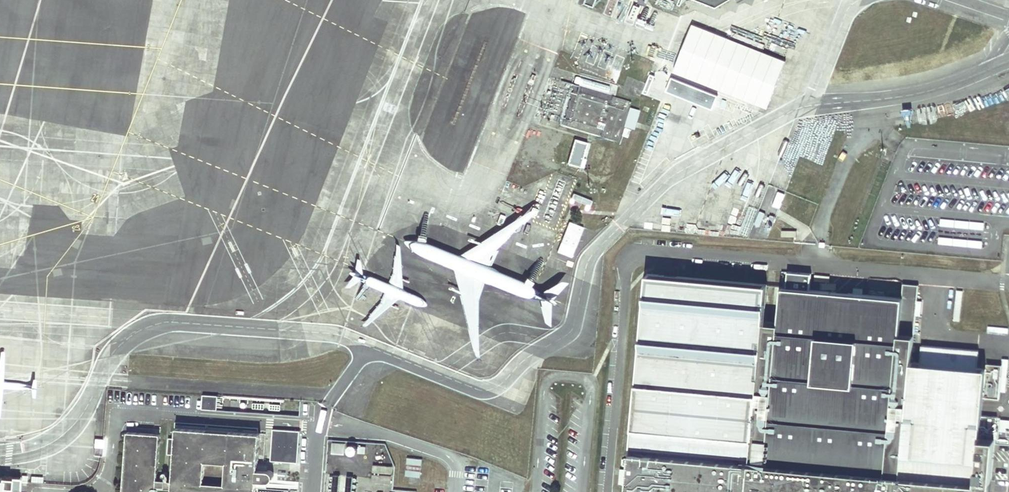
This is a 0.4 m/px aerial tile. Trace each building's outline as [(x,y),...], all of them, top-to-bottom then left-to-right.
[(675,74),(767,109),(786,60),(694,26),(675,74)] [(607,101),(577,91),(568,121),(570,122),(573,120),(603,129),(601,136),(619,141),(624,126),(630,107),(631,101),(613,96),(611,100),(607,101)] [(640,110),(630,107),(624,126),(634,129),(640,110)] [(587,143),(563,136),(556,160),(580,167),(587,143)] [(585,228),(569,221),(557,253),(573,260),(585,228)] [(788,267),(787,283),(782,283),(779,319),(764,317),(749,491),(990,491),(992,476),(996,477),(997,469),(992,469),(997,412),(982,411),(984,393),(999,394),(1000,386),(1002,360),(987,359),(987,364),(977,363),(978,346),(923,341),(921,359),(912,358),(919,280),(903,279),(902,293),(810,285),(811,269),(788,267)] [(649,268),(627,491),(749,491),(764,317),(768,277),(649,268)] [(1002,358),(1002,360),(1000,386),(1008,388),(1008,360),(1008,359),(1002,358)] [(253,487),(259,488),(259,481),(266,482),(268,482),(269,482),(270,482),(271,481),(272,481),(272,480),(273,479),(273,478),(274,476),(273,475),(273,474),(272,472),(271,472),(270,471),(269,471),(268,471),(267,471),(260,470),(260,464),(258,464),(261,433),(177,427),(172,491),(253,491),(253,487)] [(128,432),(123,491),(156,491),(157,487),(157,479),(160,434),(128,432)] [(366,447),(359,446),(358,453),(365,454),(366,447)] [(20,477),(4,476),(4,477),(1,477),(1,478),(0,478),(0,491),(19,491),(20,477)] [(169,480),(157,479),(157,487),(168,488),(169,480)]
